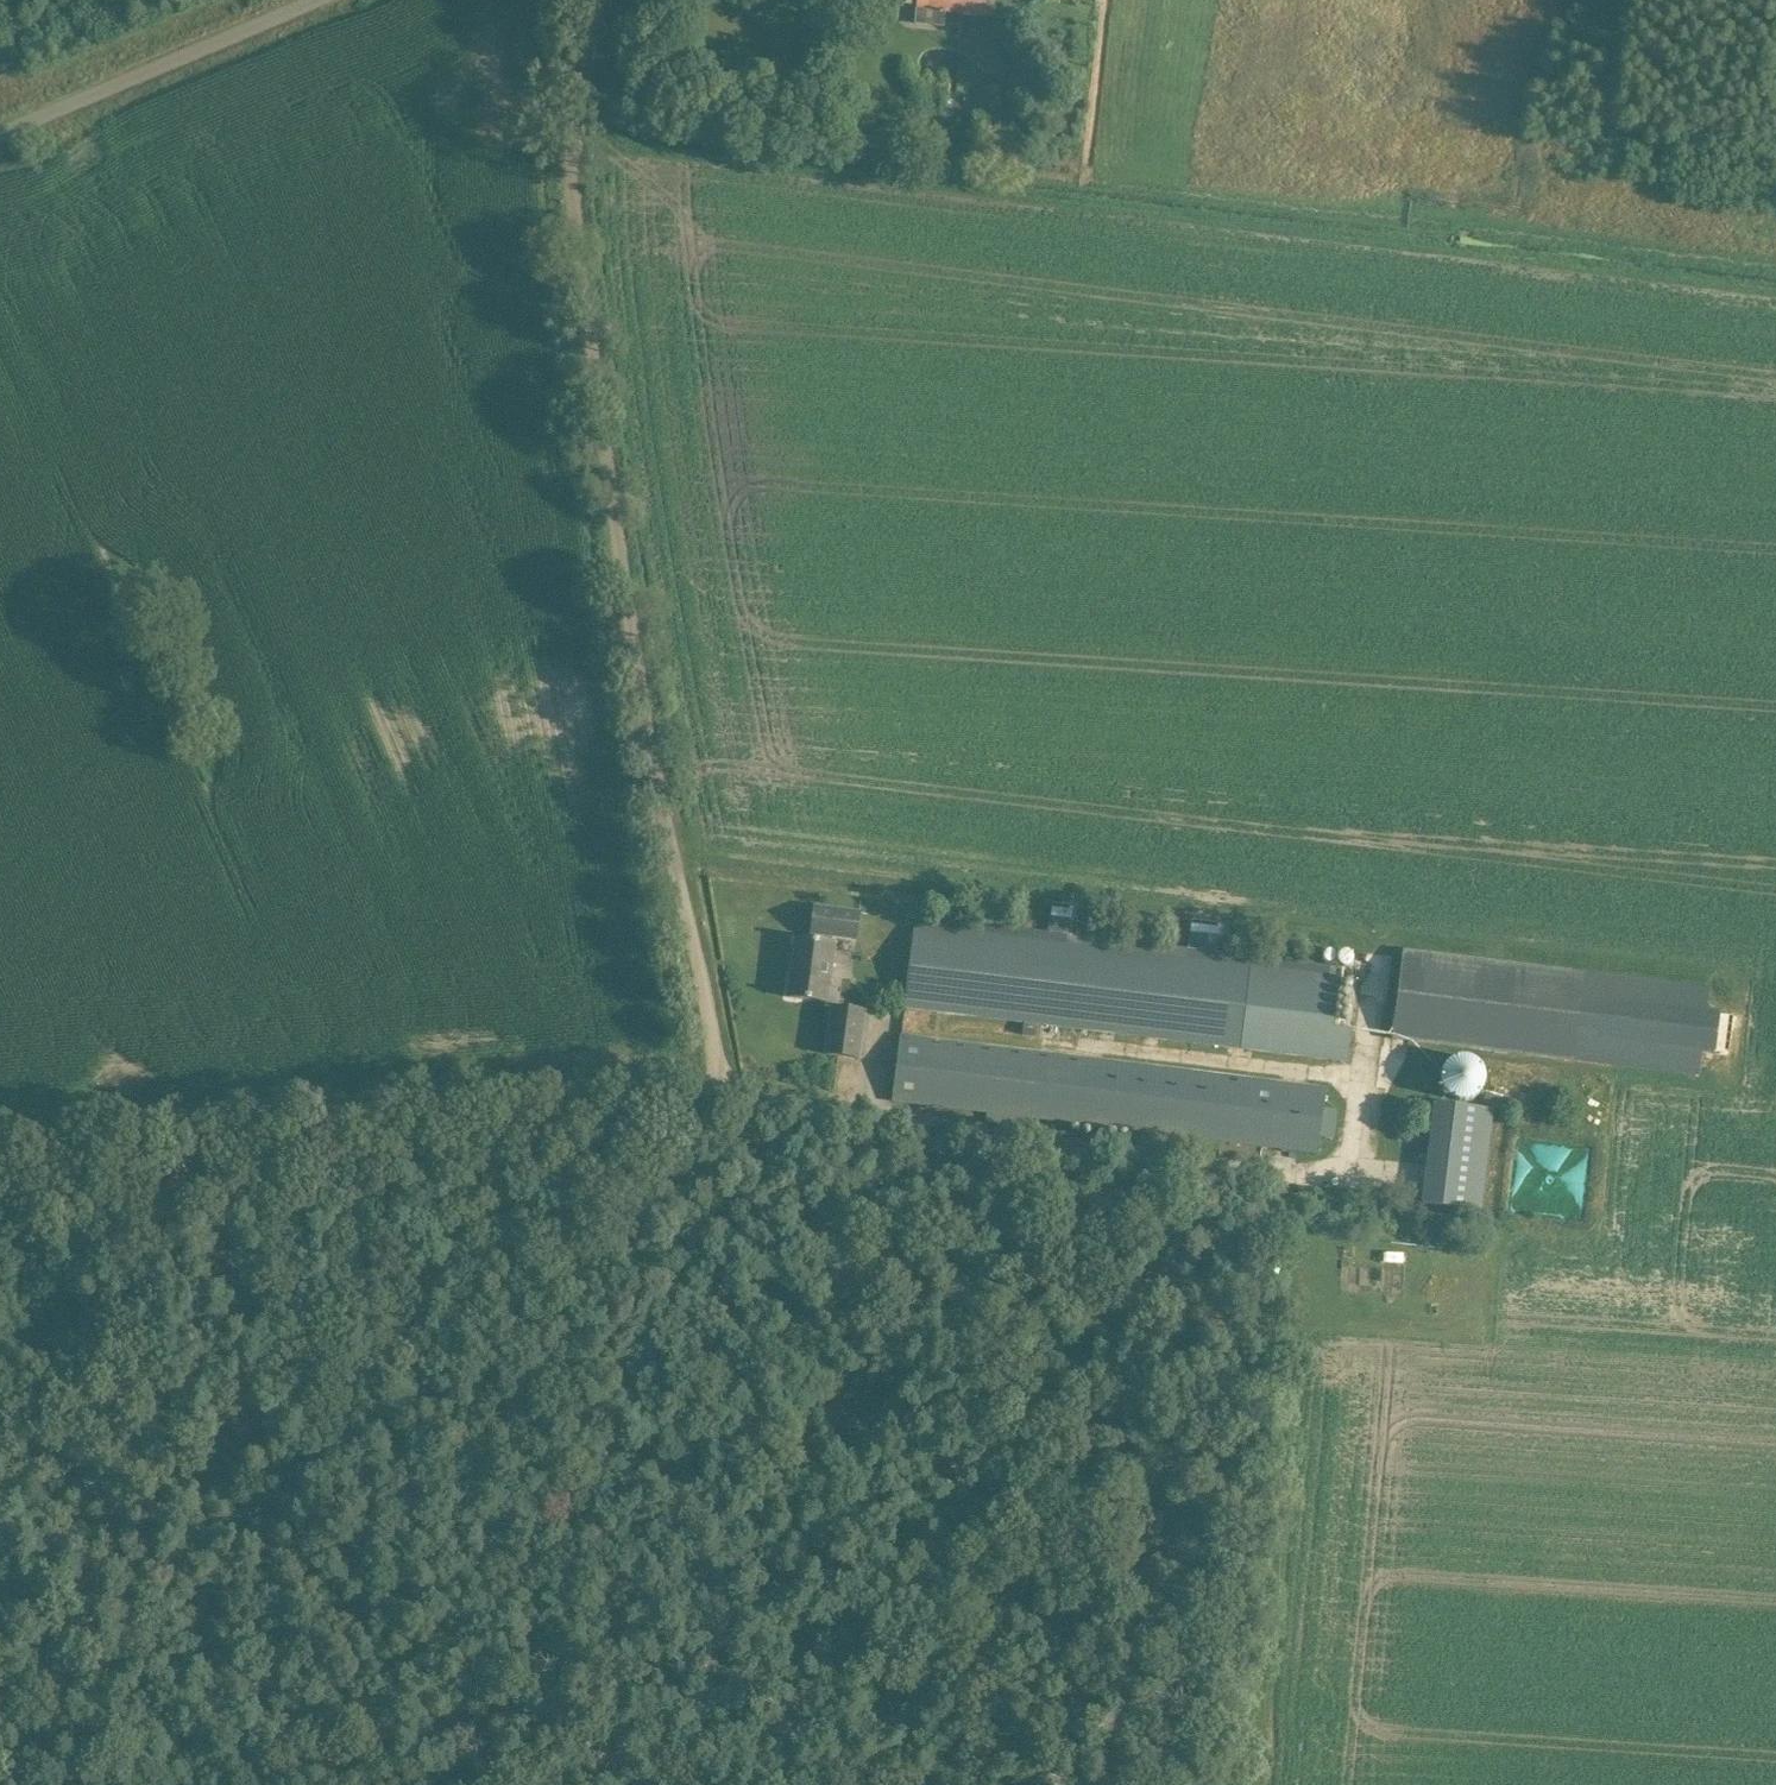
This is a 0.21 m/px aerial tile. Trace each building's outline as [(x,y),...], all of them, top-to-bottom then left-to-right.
[(942,4),(941,8),(958,10),(989,12),(990,0),(918,0),(918,2),(942,4)] [(814,907),(811,937),(858,942),(862,912),(814,907)] [(915,926),(905,1008),(1024,1022),(1023,1035),(1035,1036),(1037,1024),(1243,1049),(1347,1063),(1351,1030),(1332,1028),(1340,978),(1333,977),(1334,965),(1215,951),(1217,933),(1190,930),(1188,948),(1156,944),(1148,943),(1148,936),(1131,934),(1130,941),(1068,934),(1070,917),(1051,915),(1049,932),(929,918),(928,928),(915,926)] [(788,997),(812,1000),(826,1002),(831,966),(834,943),(796,938),(788,997)] [(1706,987),(1585,972),(1403,949),(1392,1039),(1574,1062),(1574,1059),(1695,1074),(1698,1053),(1715,1055),(1715,1050),(1728,1052),(1733,1016),(1703,1012),(1706,987)] [(825,1054),(848,1057),(859,1058),(865,1011),(831,1007),(825,1054)] [(893,1101),(1271,1147),(1319,1152),(1320,1138),(1334,1140),(1339,1110),(1324,1108),(1326,1088),(901,1036),(893,1101)] [(1440,1075),(1439,1079),(1440,1081),(1440,1083),(1440,1085),(1441,1087),(1442,1089),(1442,1090),(1444,1092),(1445,1094),(1446,1095),(1449,1098),(1452,1099),(1456,1101),(1460,1101),(1462,1102),(1466,1101),(1470,1100),(1471,1099),(1475,1097),(1478,1095),(1479,1093),(1481,1090),(1483,1087),(1484,1085),(1484,1083),(1484,1081),(1484,1079),(1484,1077),(1484,1075),(1483,1073),(1483,1071),(1481,1068),(1480,1066),(1479,1065),(1478,1063),(1476,1062),(1475,1061),(1471,1059),(1468,1057),(1466,1057),(1462,1057),(1460,1057),(1458,1057),(1456,1058),(1452,1059),(1449,1061),(1447,1062),(1446,1063),(1444,1066),(1442,1068),(1442,1070),(1441,1071),(1440,1073),(1440,1075)] [(1436,1102),(1423,1204),(1480,1211),(1493,1109),(1436,1102)]
